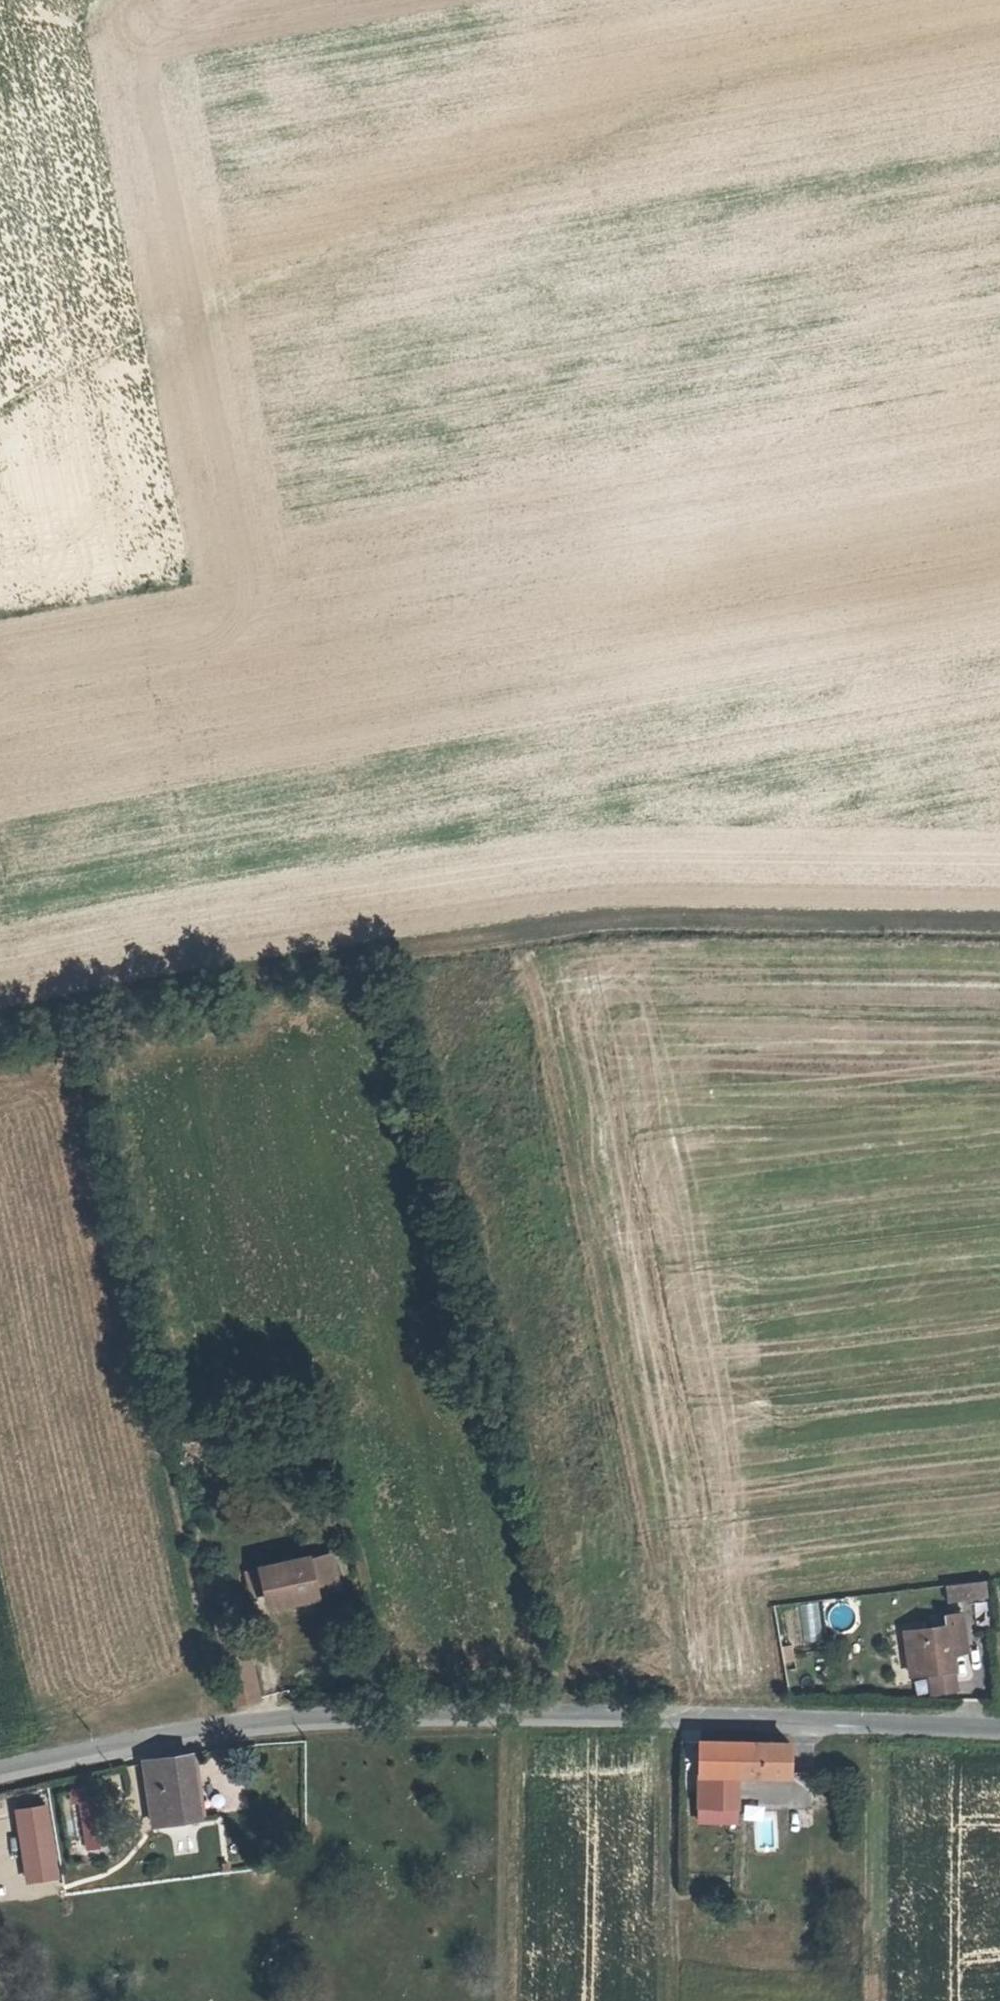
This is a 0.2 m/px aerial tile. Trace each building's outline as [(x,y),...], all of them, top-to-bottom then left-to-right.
[(252,1566),(256,1587),(270,1584),(272,1597),(343,1585),(336,1549),(252,1566)] [(986,1598),(984,1577),(944,1581),(947,1601),(986,1598)] [(940,1628),(897,1634),(902,1676),(949,1671),(946,1645),(958,1644),(955,1617),(940,1619),(940,1628)] [(250,1644),(222,1651),(233,1696),(260,1691),(250,1644)] [(788,1750),(697,1750),(697,1824),(740,1823),(740,1775),(788,1775),(788,1750)] [(195,1818),(185,1758),(134,1766),(139,1793),(154,1791),(160,1824),(195,1818)] [(77,1791),(83,1820),(97,1818),(91,1788),(77,1791)] [(14,1808),(24,1868),(54,1863),(44,1803),(14,1808)] [(97,1818),(83,1820),(85,1833),(100,1831),(97,1818)] [(54,1863),(24,1868),(26,1882),(56,1878),(54,1863)]
